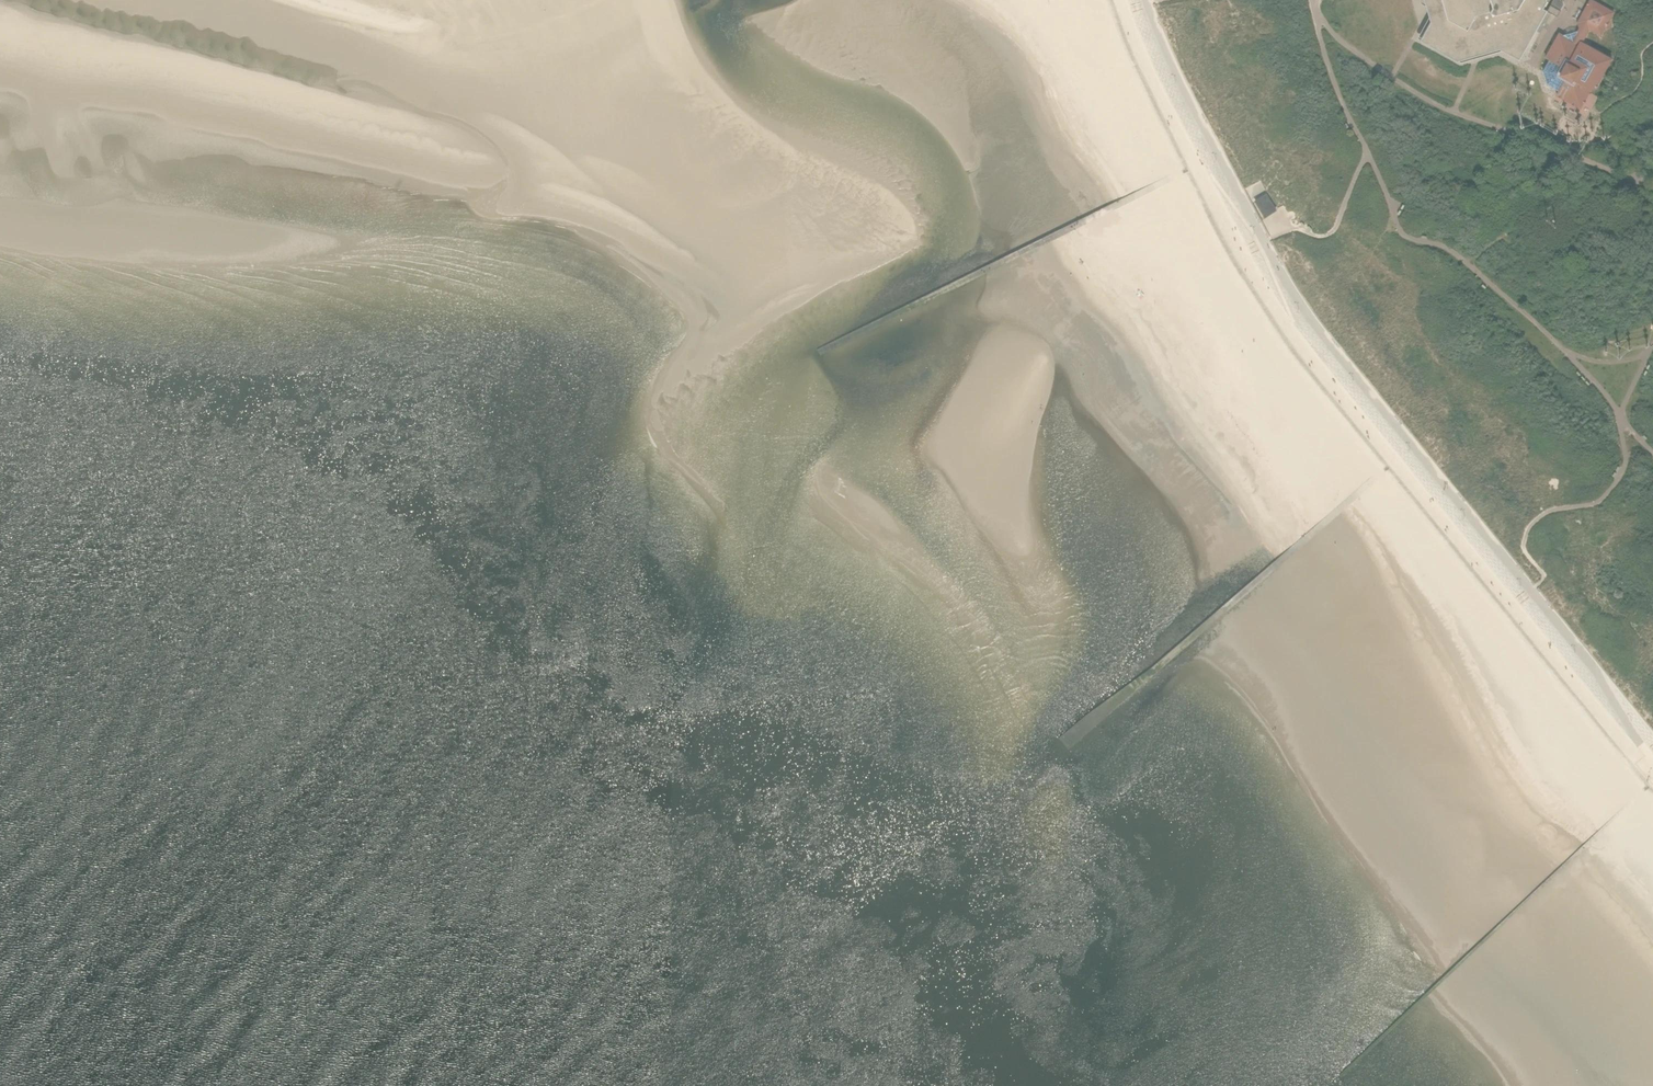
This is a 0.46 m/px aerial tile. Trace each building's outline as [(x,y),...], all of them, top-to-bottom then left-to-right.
[(1552,1),(1551,0),(1427,0),(1431,15),(1420,35),(1465,59),(1499,47),(1505,48),(1521,56),(1552,1)] [(1601,0),(1589,0),(1578,18),(1580,23),(1573,33),(1561,33),(1551,46),(1552,51),(1540,69),(1546,91),(1580,111),(1592,91),(1614,54),(1589,39),(1596,28),(1606,34),(1619,9),(1601,0)] [(1268,192),(1256,199),(1267,216),(1278,209),(1268,192)]
